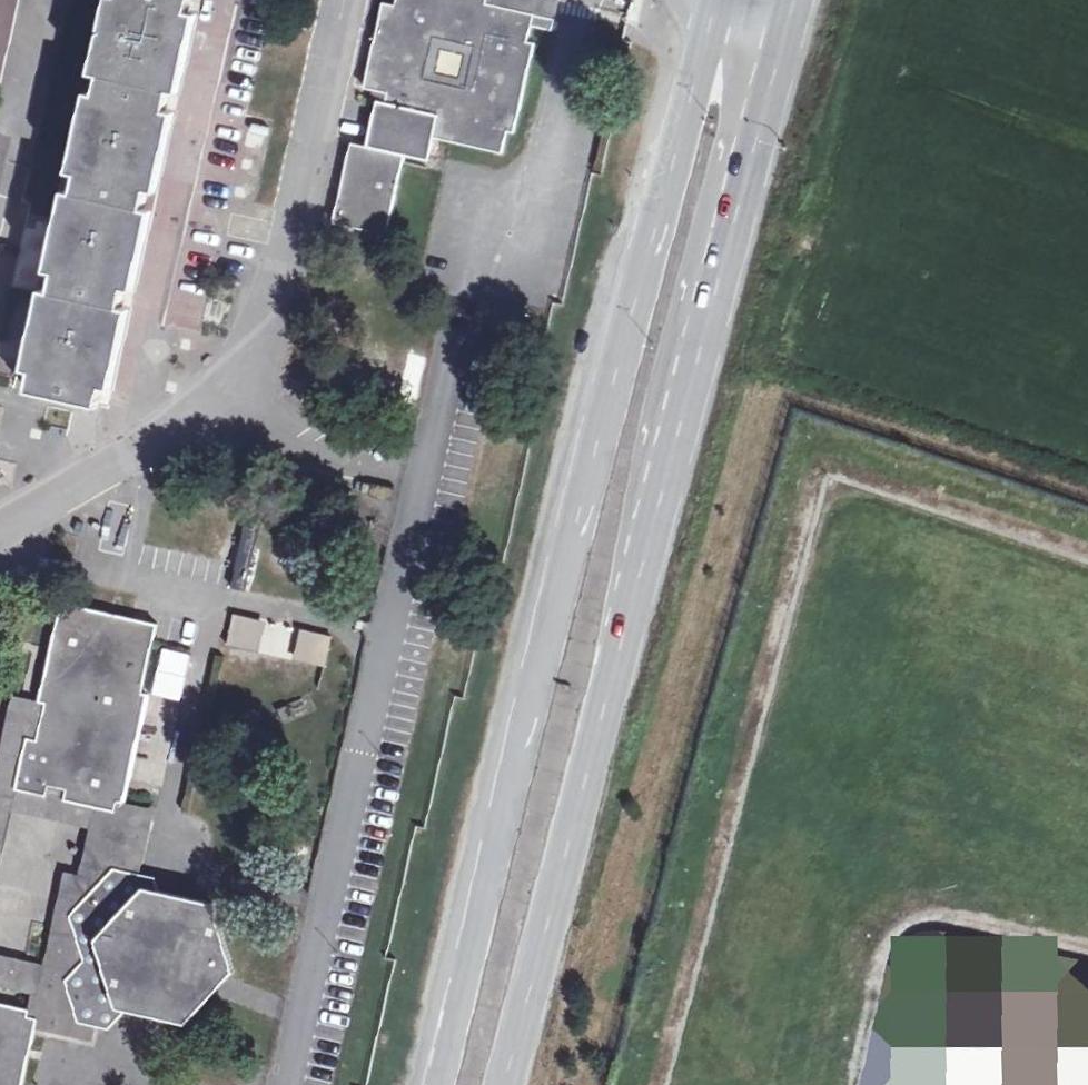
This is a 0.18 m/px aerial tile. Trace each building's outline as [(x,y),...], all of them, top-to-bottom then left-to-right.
[(28,385),(100,401),(190,0),(115,0),(28,385)] [(495,0),(392,0),(391,6),(377,6),(360,90),(371,94),(361,147),(343,146),(328,225),(382,234),(400,157),(425,163),(430,140),(499,156),(501,134),(510,136),(526,42),(528,26),(547,33),(551,13),(495,0)] [(169,292),(165,323),(202,327),(212,232),(164,227),(160,257),(178,259),(175,292),(169,292)] [(157,616),(67,595),(65,605),(58,604),(38,694),(44,695),(36,732),(4,725),(0,742),(0,778),(45,788),(48,776),(66,780),(63,792),(114,803),(116,793),(123,795),(147,686),(141,685),(157,616)] [(36,732),(44,695),(38,694),(12,688),(4,725),(36,732)] [(154,802),(123,795),(116,793),(114,803),(63,792),(66,780),(48,776),(45,788),(0,778),(0,840),(8,803),(88,821),(78,867),(101,872),(113,860),(139,866),(154,802)] [(185,1017),(235,964),(213,895),(156,882),(155,870),(113,860),(68,907),(82,951),(63,971),(77,1015),(109,1022),(127,1003),(185,1017)] [(43,954),(0,945),(0,978),(32,985),(29,1001),(27,1007),(38,1010),(35,1021),(91,1033),(95,1019),(77,1015),(63,971),(82,951),(68,907),(101,872),(78,867),(63,864),(43,954)] [(38,1010),(27,1007),(29,1001),(0,994),(0,1084),(21,1084),(38,1010)] [(973,1020),(959,1084),(1087,1084),(1087,1045),(973,1020)]
